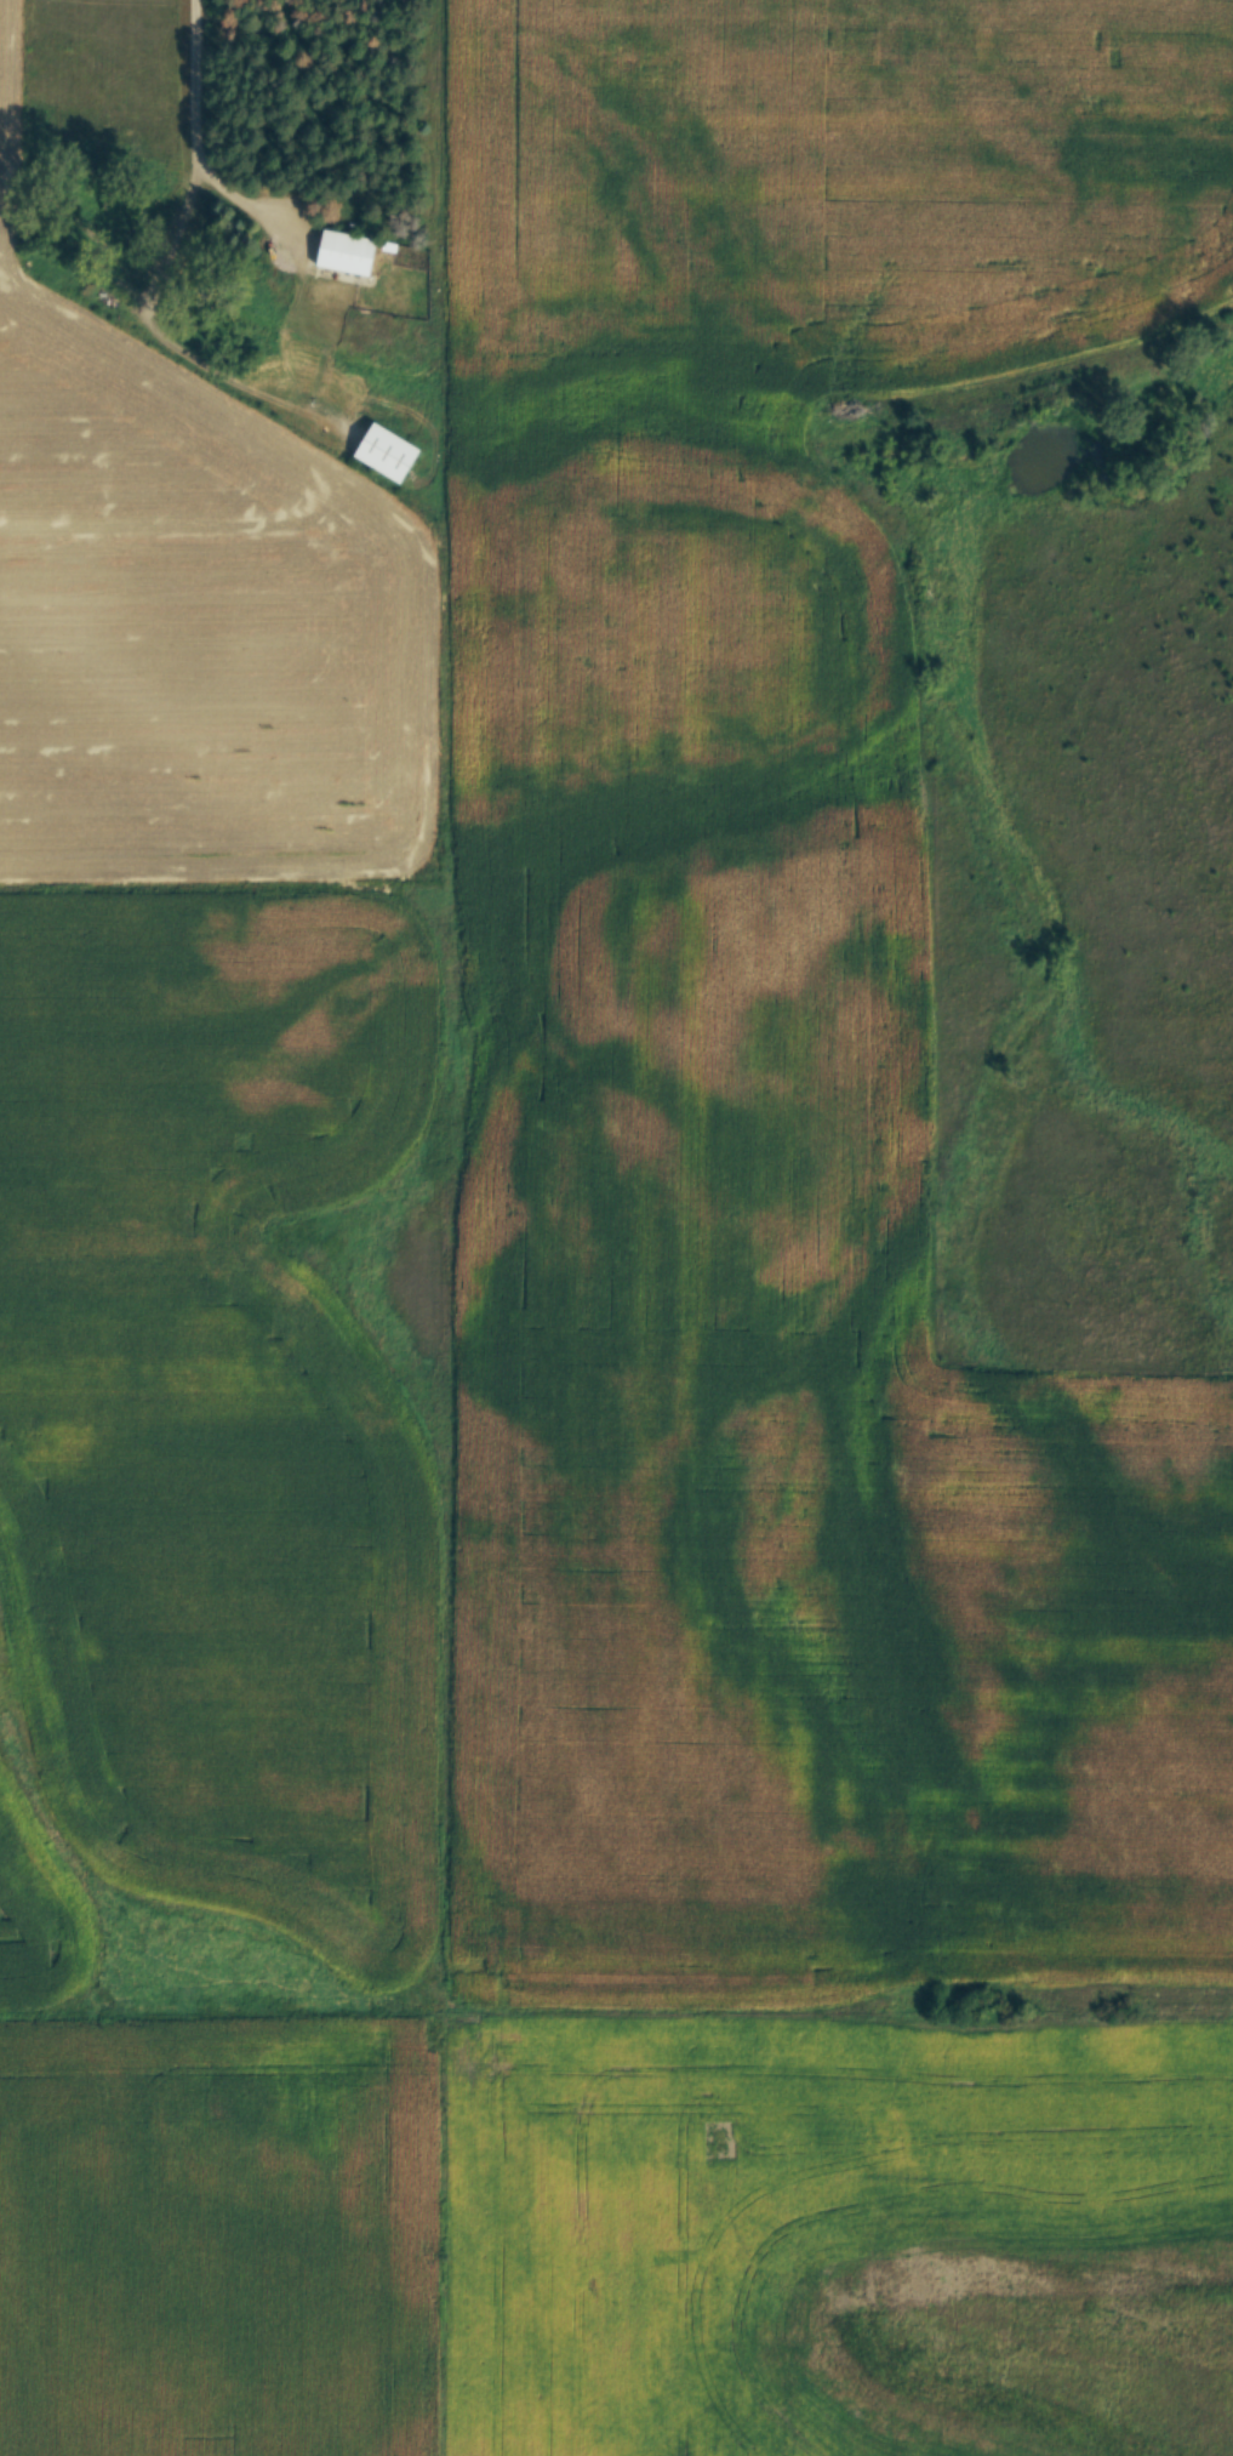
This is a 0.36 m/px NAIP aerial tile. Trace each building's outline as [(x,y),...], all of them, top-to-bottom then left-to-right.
[(375,275),(380,238),(317,229),(312,267),(375,275)] [(402,487),(423,448),(370,419),(349,458),(402,487)]
